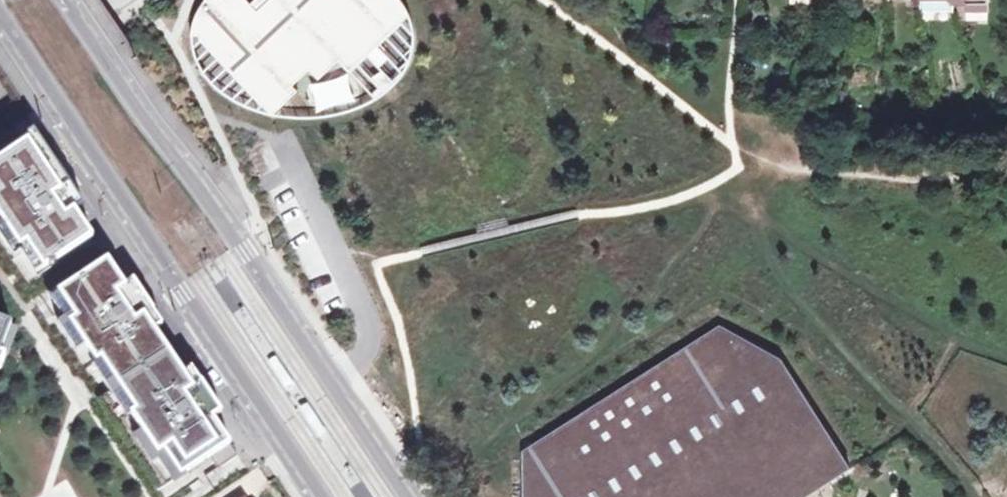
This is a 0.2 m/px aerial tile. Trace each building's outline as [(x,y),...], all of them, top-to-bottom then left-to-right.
[(255,0),(220,0),(215,6),(210,14),(206,22),(204,31),(203,39),(211,40),(283,117),(324,80),(327,83),(348,65),(358,76),(381,55),(387,61),(396,53),(390,48),(419,20),(410,7),(403,0),(263,0),(258,4),(255,0)] [(30,141),(75,210),(83,205),(37,136),(30,141)] [(108,260),(75,210),(30,141),(0,161),(0,216),(54,297),(108,260)] [(113,387),(169,350),(155,330),(163,325),(134,281),(126,286),(108,260),(54,297),(113,387)] [(12,323),(0,318),(0,354),(12,323)] [(526,451),(526,496),(808,496),(851,470),(782,360),(722,327),(526,451)] [(192,368),(184,373),(169,350),(113,387),(97,398),(163,496),(178,496),(239,456),(214,419),(223,413),(192,368)] [(0,476),(0,496),(13,496),(0,476)]
